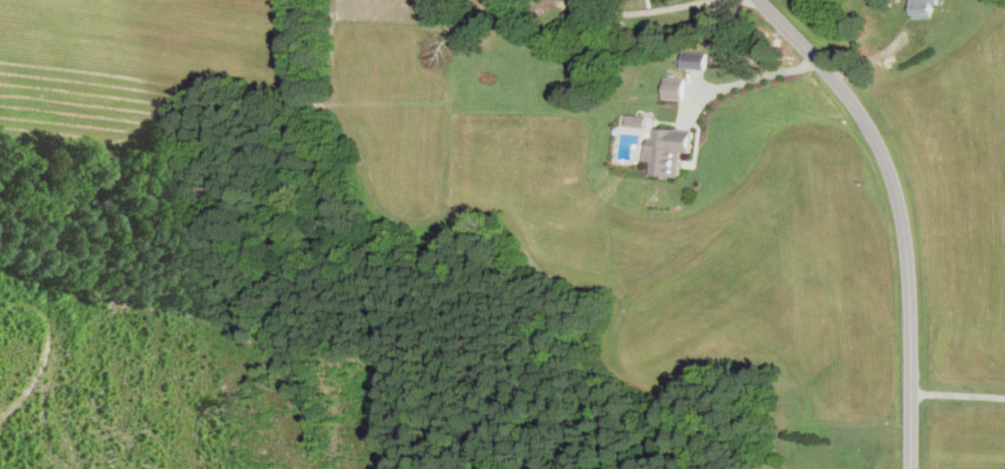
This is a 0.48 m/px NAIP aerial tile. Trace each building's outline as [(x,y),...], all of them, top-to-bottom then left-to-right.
[(933,4),(939,4),(939,0),(912,0),(912,17),(933,17),(933,4)] [(707,52),(683,52),(683,68),(707,68),(707,52)] [(685,99),(685,79),(666,79),(666,99),(685,99)] [(649,161),(654,162),(652,175),(681,177),(683,152),(693,152),(695,130),(652,127),(649,161)]
